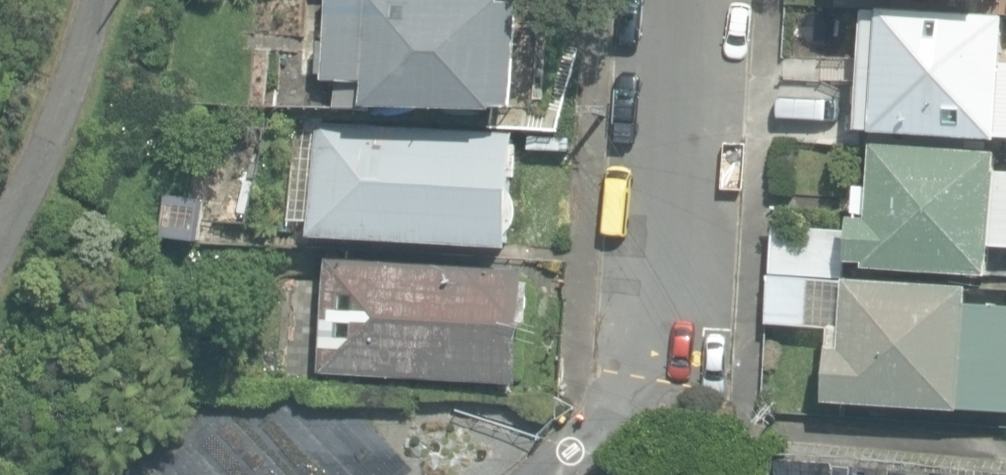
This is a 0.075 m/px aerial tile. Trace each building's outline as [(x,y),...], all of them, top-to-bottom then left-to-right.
[(499,112),(499,109),(519,109),(521,4),(503,3),(503,0),(487,0),(327,0),(326,83),(340,84),(339,109),(499,112)] [(864,4),(859,120),(874,121),(874,130),(1000,135),(1002,105),(1005,105),(1005,30),(1002,30),(1003,10),(864,4)] [(315,237),(516,247),(522,136),(320,125),(317,176),(293,175),(290,225),(315,226),(315,237)] [(995,171),(996,155),(872,146),(869,183),(854,183),(851,227),(773,225),(769,273),(838,274),(865,265),(865,270),(992,279),(995,246),(1005,247),(1005,172),(995,171)] [(189,235),(215,241),(223,204),(197,198),(189,235)] [(324,372),(522,384),(525,322),(532,323),(535,282),(528,281),(529,270),(331,258),(324,372)] [(768,324),(833,327),(835,279),(770,276),(768,324)] [(1005,411),(1005,307),(969,305),(970,286),(846,280),(843,328),(832,327),(828,401),(1005,411)]
